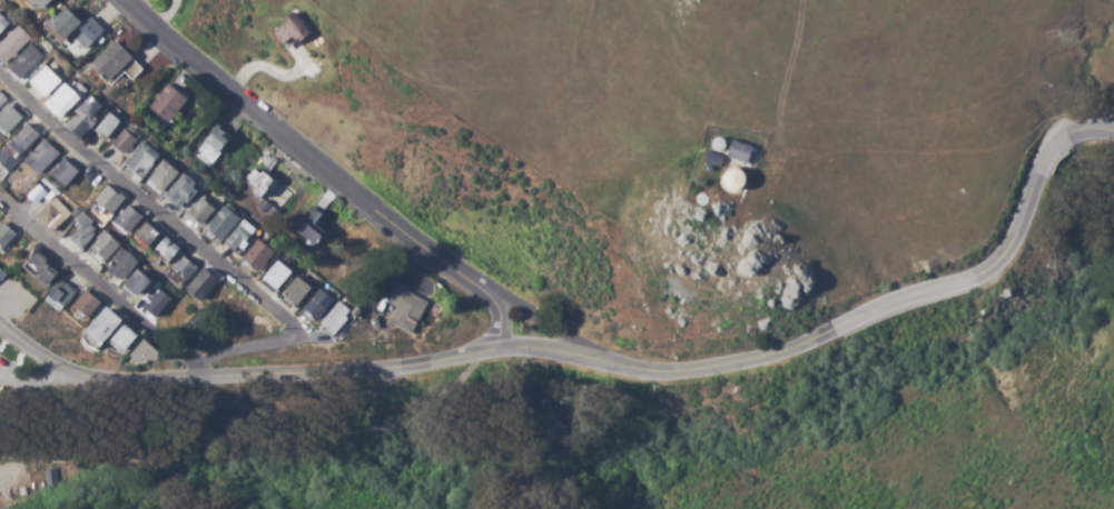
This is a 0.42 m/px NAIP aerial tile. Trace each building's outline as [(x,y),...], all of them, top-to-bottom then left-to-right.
[(106,32),(92,17),(85,22),(71,7),(52,24),(69,43),(75,38),(87,51),(106,32)] [(270,29),(284,50),(307,35),(293,13),(270,29)] [(11,25),(0,36),(0,61),(20,79),(43,55),(11,25)] [(88,66),(108,85),(121,72),(129,80),(141,68),(112,41),(88,66)] [(34,83),(51,97),(65,81),(48,67),(34,83)] [(146,105),(166,122),(187,99),(167,82),(146,105)] [(49,106),(66,119),(84,96),(66,83),(49,106)] [(6,137),(25,116),(9,102),(0,112),(0,132),(6,137)] [(10,149),(27,156),(38,131),(22,123),(10,149)] [(242,256),(260,231),(223,205),(218,211),(192,193),(200,183),(120,127),(109,144),(124,154),(118,163),(131,172),(129,175),(181,212),(180,212),(242,256)] [(225,134),(217,128),(205,145),(200,141),(191,154),(209,167),(226,143),(221,139),(225,134)] [(23,159),(39,176),(47,169),(65,187),(79,173),(46,138),(23,159)] [(728,157),(749,164),(755,148),(734,140),(728,157)] [(702,163),(721,166),(723,156),(704,152),(702,163)] [(721,189),(749,192),(751,170),(723,168),(721,189)] [(256,195),(276,210),(290,191),(261,169),(252,180),(262,187),(256,195)] [(38,201),(46,189),(35,182),(27,194),(38,201)] [(125,199),(107,184),(93,200),(111,215),(125,199)] [(118,242),(79,212),(76,215),(51,196),(34,218),(53,233),(65,217),(73,223),(62,237),(99,266),(118,242)] [(110,224),(123,236),(142,216),(129,203),(110,224)] [(316,228),(324,214),(309,206),(302,220),(306,222),(299,234),(321,246),(327,234),(316,228)] [(3,249),(17,235),(3,221),(0,223),(0,246),(3,249)] [(204,300),(219,278),(201,266),(203,264),(137,222),(126,239),(144,250),(147,246),(173,262),(169,270),(187,282),(183,287),(204,300)] [(242,255),(256,271),(274,256),(260,240),(242,255)] [(126,281),(138,257),(115,247),(104,270),(126,281)] [(54,259),(35,263),(36,268),(38,267),(43,288),(60,284),(54,259)] [(294,303),(334,333),(350,313),(280,261),(264,282),(294,304),(294,303)] [(142,307),(153,318),(170,299),(152,283),(153,282),(138,268),(124,284),(145,303),(142,307)] [(49,296),(65,307),(75,293),(60,282),(49,296)] [(427,303),(393,285),(383,303),(395,309),(388,321),(411,333),(427,303)] [(107,345),(109,342),(129,355),(142,336),(126,325),(129,321),(108,307),(90,334),(107,345)] [(138,363),(160,362),(159,345),(137,346),(138,363)] [(56,487),(51,468),(38,470),(43,490),(56,487)]
